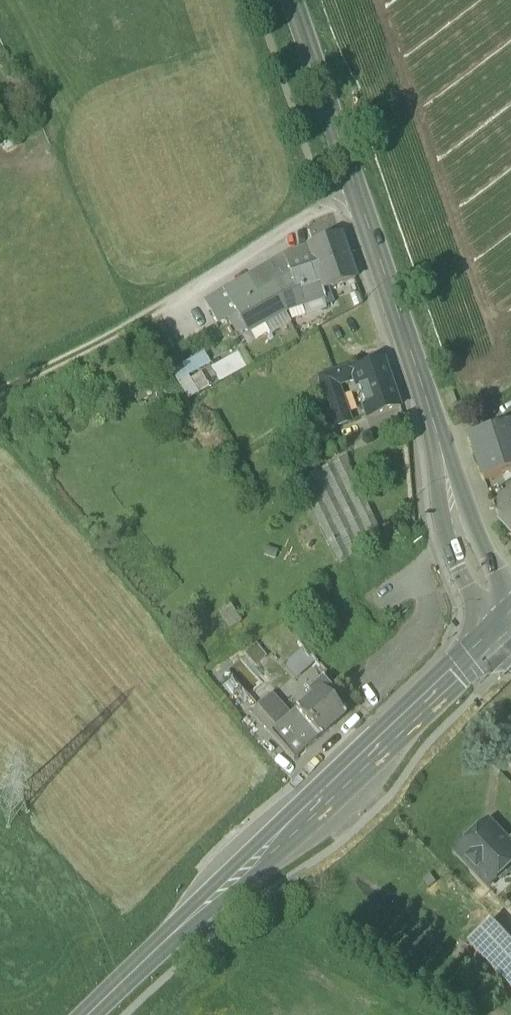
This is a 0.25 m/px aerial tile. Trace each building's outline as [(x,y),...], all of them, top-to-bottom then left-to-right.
[(306,249),(307,249),(322,292),(355,281),(340,237),(306,249)] [(324,299),(322,292),(307,249),(283,258),(289,278),(273,284),(283,313),(286,312),(301,307),(322,300),(324,299)] [(262,325),(283,313),(273,284),(289,278),(283,258),(224,294),(235,314),(246,333),(247,334),(262,325)] [(226,320),(235,314),(224,294),(206,304),(216,321),(217,321),(219,324),(226,320)] [(326,311),(322,300),(301,307),(305,319),(326,311)] [(305,320),(305,319),(301,307),(286,312),(291,325),(305,320)] [(283,313),(262,325),(269,338),(291,326),(283,313)] [(235,314),(226,320),(235,336),(246,333),(235,314)] [(217,378),(241,367),(235,354),(211,366),(217,378)] [(204,355),(181,367),(187,379),(210,366),(204,355)] [(353,382),(355,387),(357,394),(366,420),(400,409),(384,363),(353,374),(350,375),(353,382)] [(187,379),(181,367),(170,374),(188,402),(198,396),(187,379)] [(318,380),(336,430),(350,425),(337,388),(353,382),(350,375),(353,374),(351,369),(318,380)] [(351,396),(357,394),(355,387),(348,389),(351,396)] [(310,418),(316,432),(317,432),(327,427),(320,413),(309,418),(310,418)] [(327,427),(317,432),(328,455),(338,450),(327,427)] [(499,431),(507,455),(510,453),(510,427),(499,431)] [(510,474),(510,467),(507,455),(499,431),(471,440),(485,483),(510,474)] [(292,472),(328,455),(317,432),(316,432),(281,449),(292,472)] [(296,483),(339,570),(386,547),(343,460),(296,483)] [(510,537),(510,493),(494,509),(500,525),(510,537)] [(230,605),(217,612),(228,631),(241,623),(230,605)] [(266,658),(256,643),(243,652),(253,667),(266,658)] [(295,683),(317,664),(311,657),(309,659),(302,651),(282,668),(295,683)] [(242,694),(231,681),(221,689),(232,703),(242,694)] [(294,715),(318,741),(344,718),(329,702),(333,699),(320,684),(306,697),(310,701),(294,715)] [(251,715),(271,737),(289,720),(269,699),(251,715)] [(270,738),(293,764),(318,741),(294,715),(289,720),(271,737),(270,738)] [(510,867),(510,847),(508,843),(490,824),(459,854),(475,871),(472,873),(488,889),(510,867)] [(510,989),(510,942),(492,921),(468,944),(510,989)]
